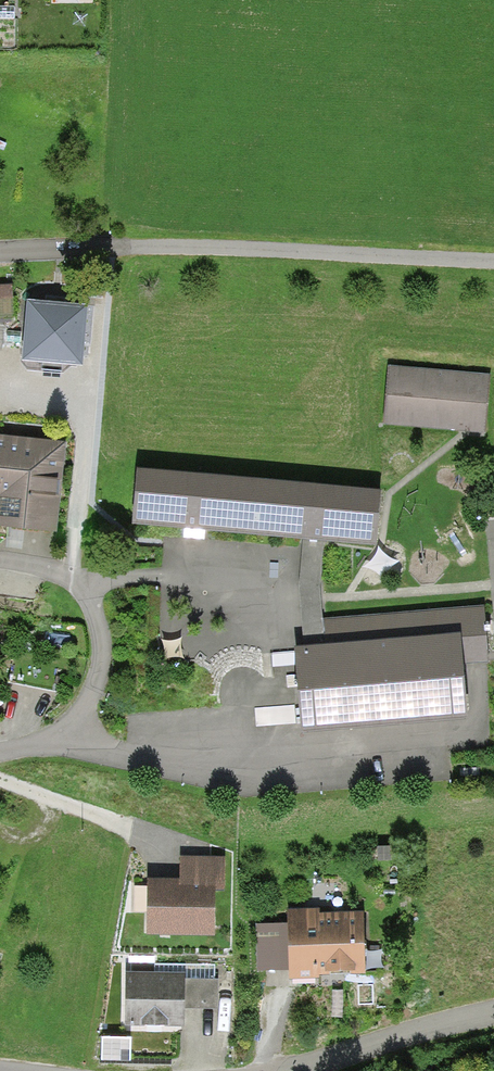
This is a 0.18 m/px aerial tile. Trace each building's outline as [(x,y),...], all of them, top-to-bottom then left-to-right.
[(0,286),(0,301),(14,300),(13,285),(0,286)] [(82,370),(88,307),(55,305),(27,302),(21,364),(82,370)] [(388,367),(383,425),(484,434),(489,376),(388,367)] [(0,437),(0,531),(57,535),(65,442),(0,437)] [(382,493),(138,471),(131,527),(304,544),(323,546),(376,551),(382,493)] [(319,588),(323,546),(304,544),(299,588),(304,649),(326,647),(323,619),(319,588)] [(304,649),(295,650),(302,737),(468,724),(464,664),(488,662),(484,606),(323,619),(326,647),(304,649)] [(179,881),(179,887),(214,888),(214,893),(225,893),(225,858),(180,858),(179,881)] [(171,881),(147,881),(146,937),(214,938),(214,893),(214,888),(179,887),(179,881),(171,881)] [(319,910),(287,911),(288,925),(289,971),(289,982),(302,981),(319,981),(319,978),(365,976),(363,913),(319,914),(319,910)] [(289,971),(288,925),(256,925),(257,972),(289,971)] [(176,974),(125,974),(125,1028),(184,1029),(185,1011),(185,980),(185,975),(176,974)] [(218,980),(185,980),(185,1011),(218,1011),(218,980)]
